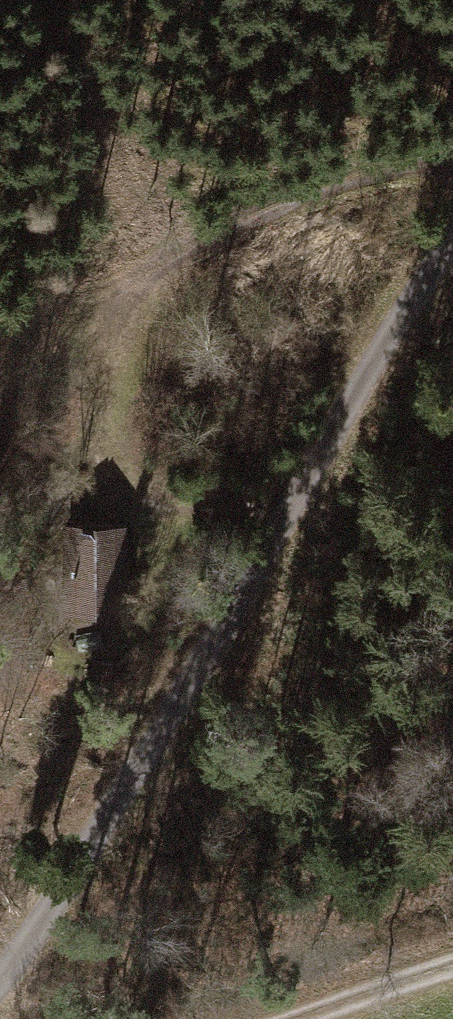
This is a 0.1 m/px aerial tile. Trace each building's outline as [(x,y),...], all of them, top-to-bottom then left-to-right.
[(124,526),(65,528),(67,597),(126,594),(124,526)]
